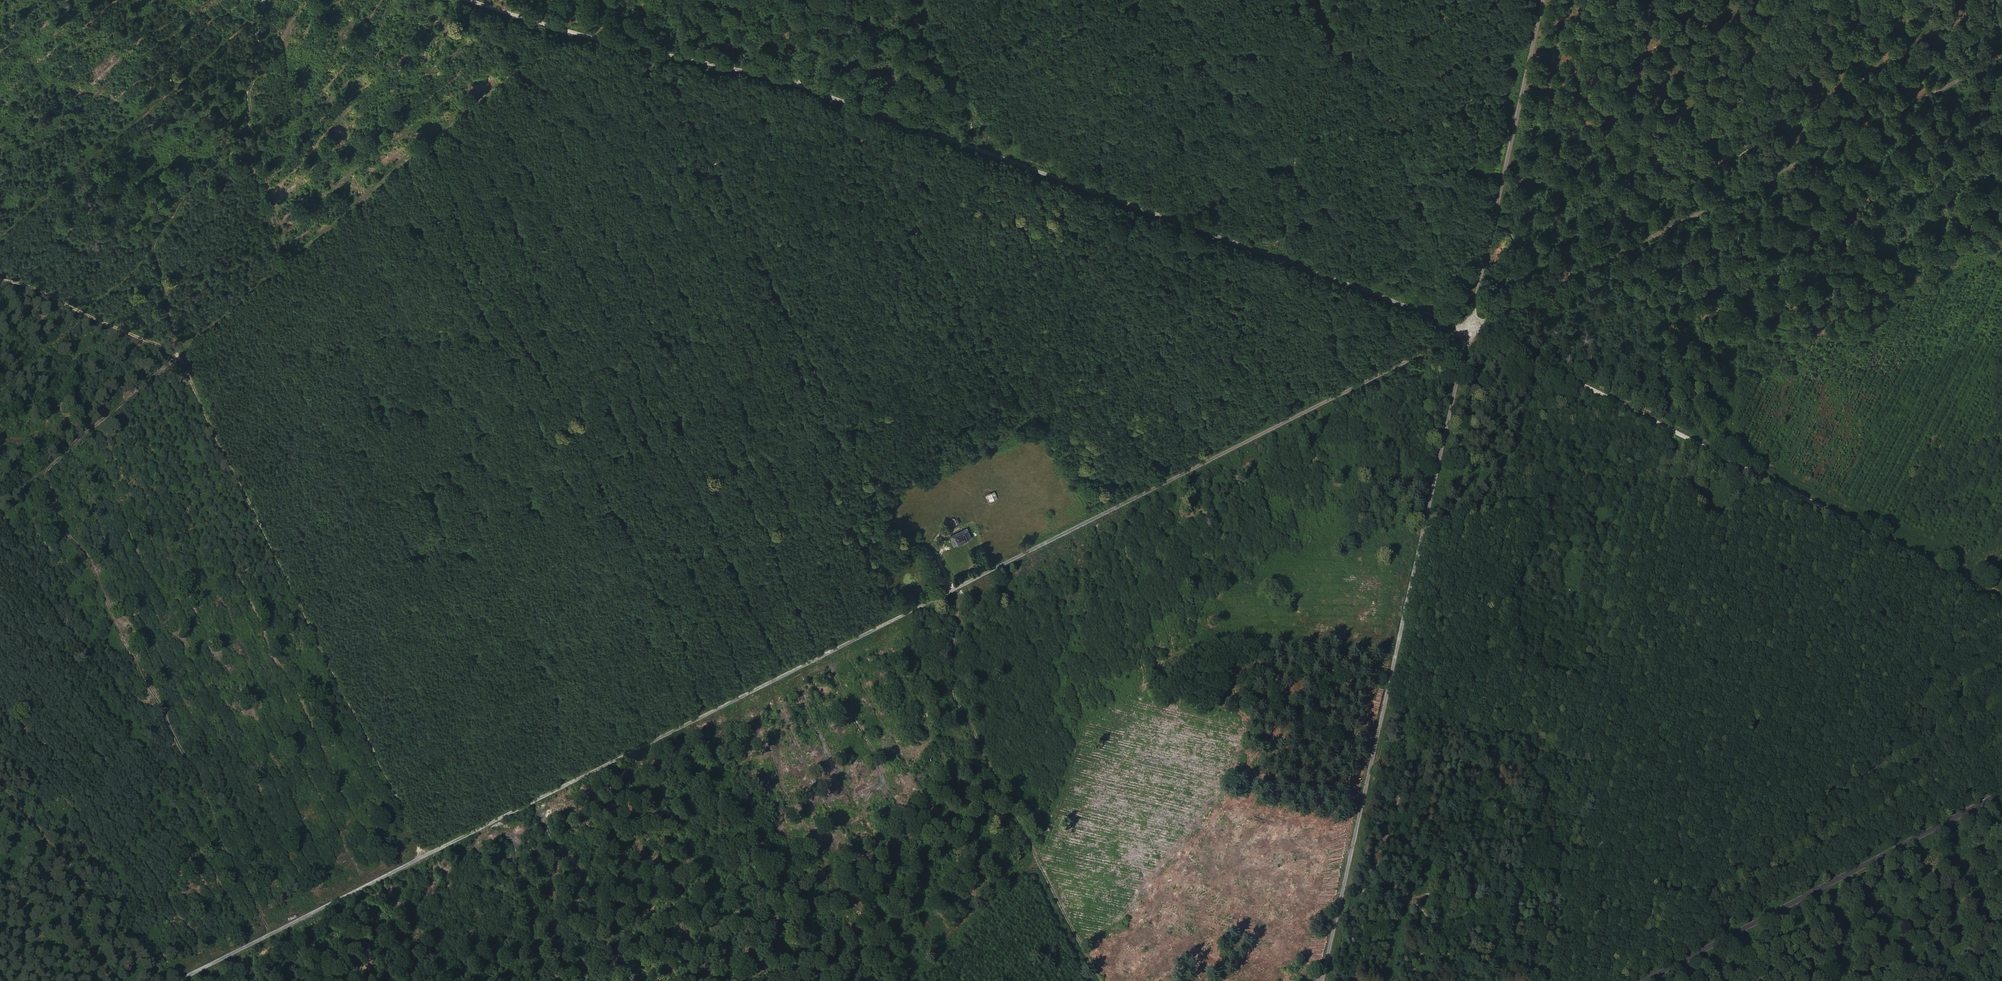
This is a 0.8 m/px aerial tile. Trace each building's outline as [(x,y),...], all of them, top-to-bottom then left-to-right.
[(988,503),(998,499),(995,491),(985,495),(988,503)] [(953,545),(973,536),(968,526),(948,535),(953,545)]
